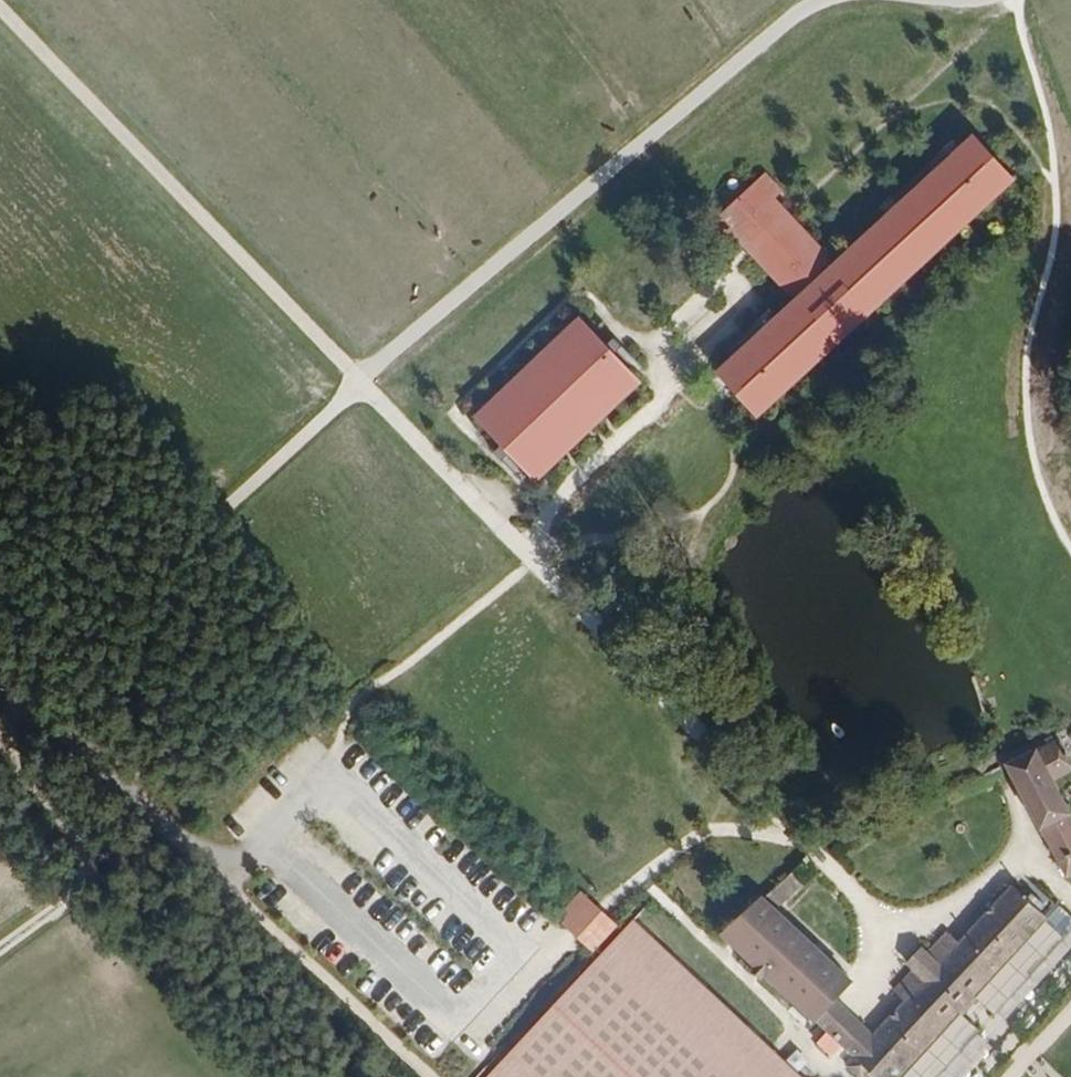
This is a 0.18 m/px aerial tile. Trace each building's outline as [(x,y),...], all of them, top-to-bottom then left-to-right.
[(966,145),(971,140),(966,136),(718,372),(757,412),(1011,171),(997,157),(991,162),(999,171),(758,400),(729,370),(734,366),(735,367),(750,353),(748,352),(753,347),(755,349),(765,339),(764,337),(769,332),(770,334),(781,324),(779,322),(784,317),(786,319),(797,309),(795,307),(800,303),(801,304),(813,294),(811,292),(815,288),(816,290),(829,278),(827,277),(832,272),(833,274),(844,264),(842,262),(847,258),(849,259),(859,249),(858,247),(863,243),(864,244),(875,234),(874,233),(879,228),(880,229),(891,219),(889,218),(894,213),(896,215),(906,204),(905,203),(910,198),(911,200),(927,185),(926,183),(931,178),(932,180),(948,165),(946,163),(951,159),(953,160),(967,146),(966,145)] [(729,370),(758,400),(999,171),(991,162),(971,140),(966,145),(967,146),(953,160),(951,159),(946,163),(948,165),(932,180),(931,178),(926,183),(927,185),(911,200),(910,198),(905,203),(906,204),(896,215),(894,213),(889,218),(891,219),(880,229),(879,228),(874,233),(875,234),(864,244),(863,243),(858,247),(859,249),(849,259),(847,258),(842,262),(844,264),(833,274),(832,272),(827,277),(829,278),(816,290),(815,288),(811,292),(813,294),(801,304),(800,303),(795,307),(797,309),(786,319),(784,317),(779,322),(781,324),(770,334),(769,332),(764,337),(765,339),(755,349),(753,347),(748,352),(750,353),(735,367),(734,366),(729,370)] [(780,188),(762,170),(712,218),(729,236),(733,232),(740,226),(752,238),(776,214),(765,202),(772,196),(780,188)] [(740,226),(733,232),(790,292),(797,285),(758,244),(783,221),(822,262),(829,255),(772,196),(765,202),(776,214),(752,238),(740,226)] [(758,244),(797,285),(822,262),(783,221),(758,244)] [(578,333),(572,327),(558,342),(563,348),(578,333)] [(623,368),(583,328),(578,333),(563,348),(558,353),(544,367),(539,372),(525,387),(520,392),(505,406),(500,411),(486,426),(481,431),(521,471),(526,465),(540,451),(545,446),(559,431),(564,426),(579,412),(584,407),(598,392),(603,387),(618,373),(623,368)] [(544,367),(558,353),(553,347),(538,361),(544,367)] [(525,387),(539,372),(533,366),(519,381),(525,387)] [(618,373),(603,387),(609,393),(624,379),(618,373)] [(520,392),(514,386),(499,400),(505,406),(520,392)] [(598,392),(584,407),(590,413),(604,398),(598,392)] [(500,411),(494,405),(480,420),(486,426),(500,411)] [(579,412),(564,426),(570,432),(585,418),(579,412)] [(559,431),(545,446),(551,452),(565,437),(559,431)] [(540,451),(526,465),(531,471),(546,457),(540,451)] [(1009,799),(1059,904),(1070,898),(1070,845),(1067,836),(1070,834),(1070,823),(1068,816),(1059,819),(1045,793),(1070,782),(1070,763),(1062,748),(998,780),(1009,799)] [(786,874),(761,896),(771,908),(797,886),(786,874)] [(845,979),(758,899),(718,935),(809,1019),(827,999),(845,979)] [(599,916),(585,902),(565,924),(580,937),(595,951),(614,929),(599,916)] [(872,1041),(848,1019),(830,1038),(856,1062),(848,1070),(856,1076),(867,1076),(870,1074),(873,1076),(942,1076),(977,1039),(957,1021),(971,1006),(989,1026),(1067,943),(1049,923),(1037,936),(1007,903),(955,953),(943,943),(925,963),(915,955),(901,971),(910,980),(897,993),(908,1004),(872,1041)] [(503,1064),(518,1076),(797,1076),(631,924),(503,1064)] [(848,1019),(827,999),(809,1019),(830,1038),(848,1019)] [(1041,1053),(1026,1067),(1035,1076),(1062,1076),(1041,1053)] [(503,1064),(491,1076),(518,1076),(503,1064)]
